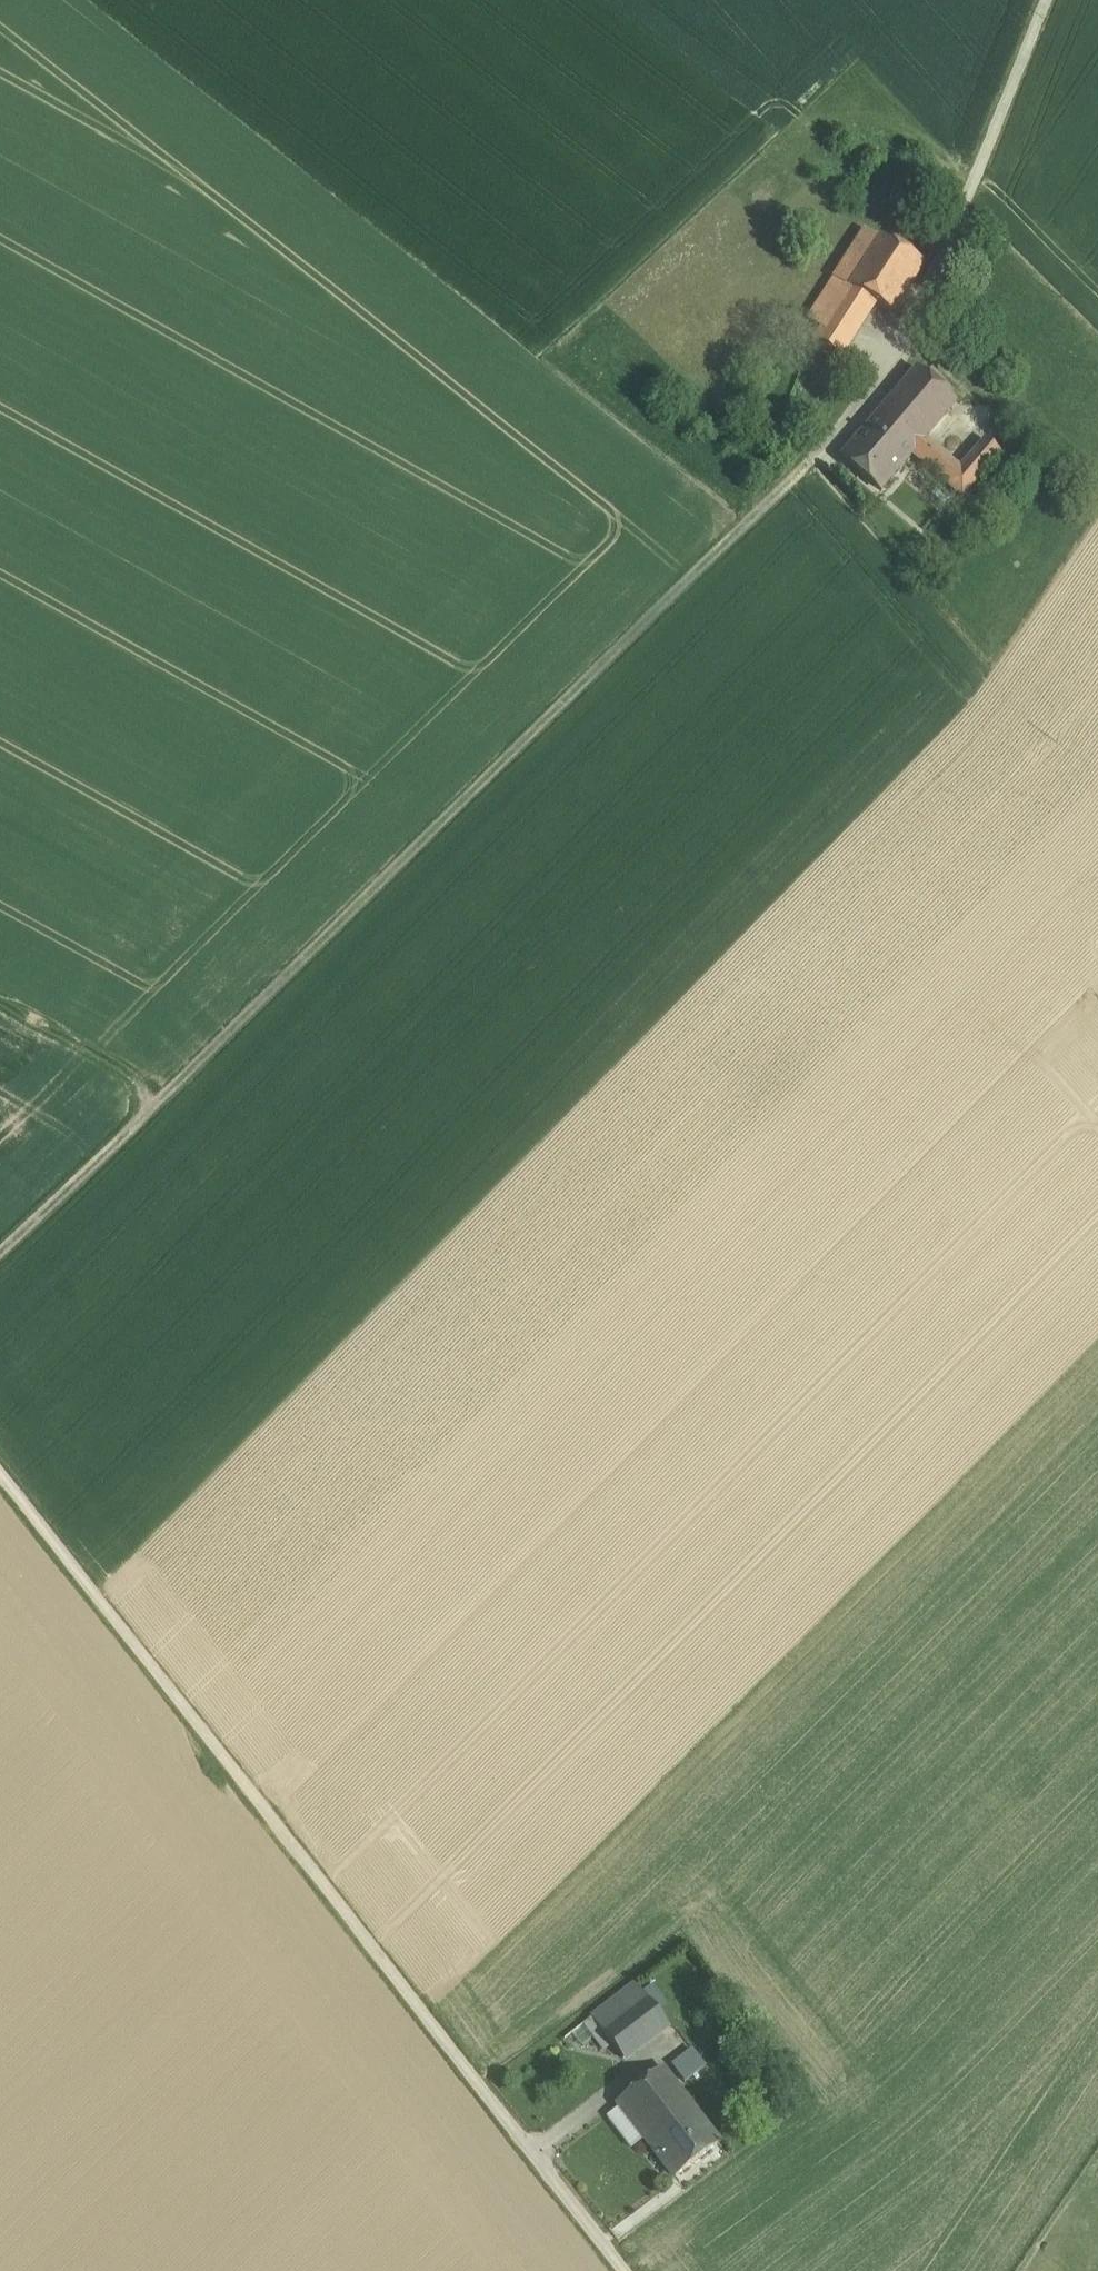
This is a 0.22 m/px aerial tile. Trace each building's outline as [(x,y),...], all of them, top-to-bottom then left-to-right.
[(879,241),(848,287),(877,306),(893,319),(924,268),(879,241)] [(821,328),(848,287),(834,277),(806,318),(821,328)] [(877,306),(848,287),(821,328),(849,347),(877,306)] [(849,347),(821,328),(814,338),(843,357),(849,347)] [(917,367),(841,456),(881,490),(912,455),(961,498),(1001,452),(985,438),(961,466),(926,435),(956,400),(917,367)] [(636,1987),(593,2021),(613,2046),(626,2061),(668,2027),(636,1987)] [(613,2046),(593,2021),(584,2028),(604,2052),(613,2046)] [(694,2047),(672,2062),(685,2081),(707,2066),(694,2047)] [(718,2142),(661,2069),(617,2103),(674,2177),(718,2142)]
